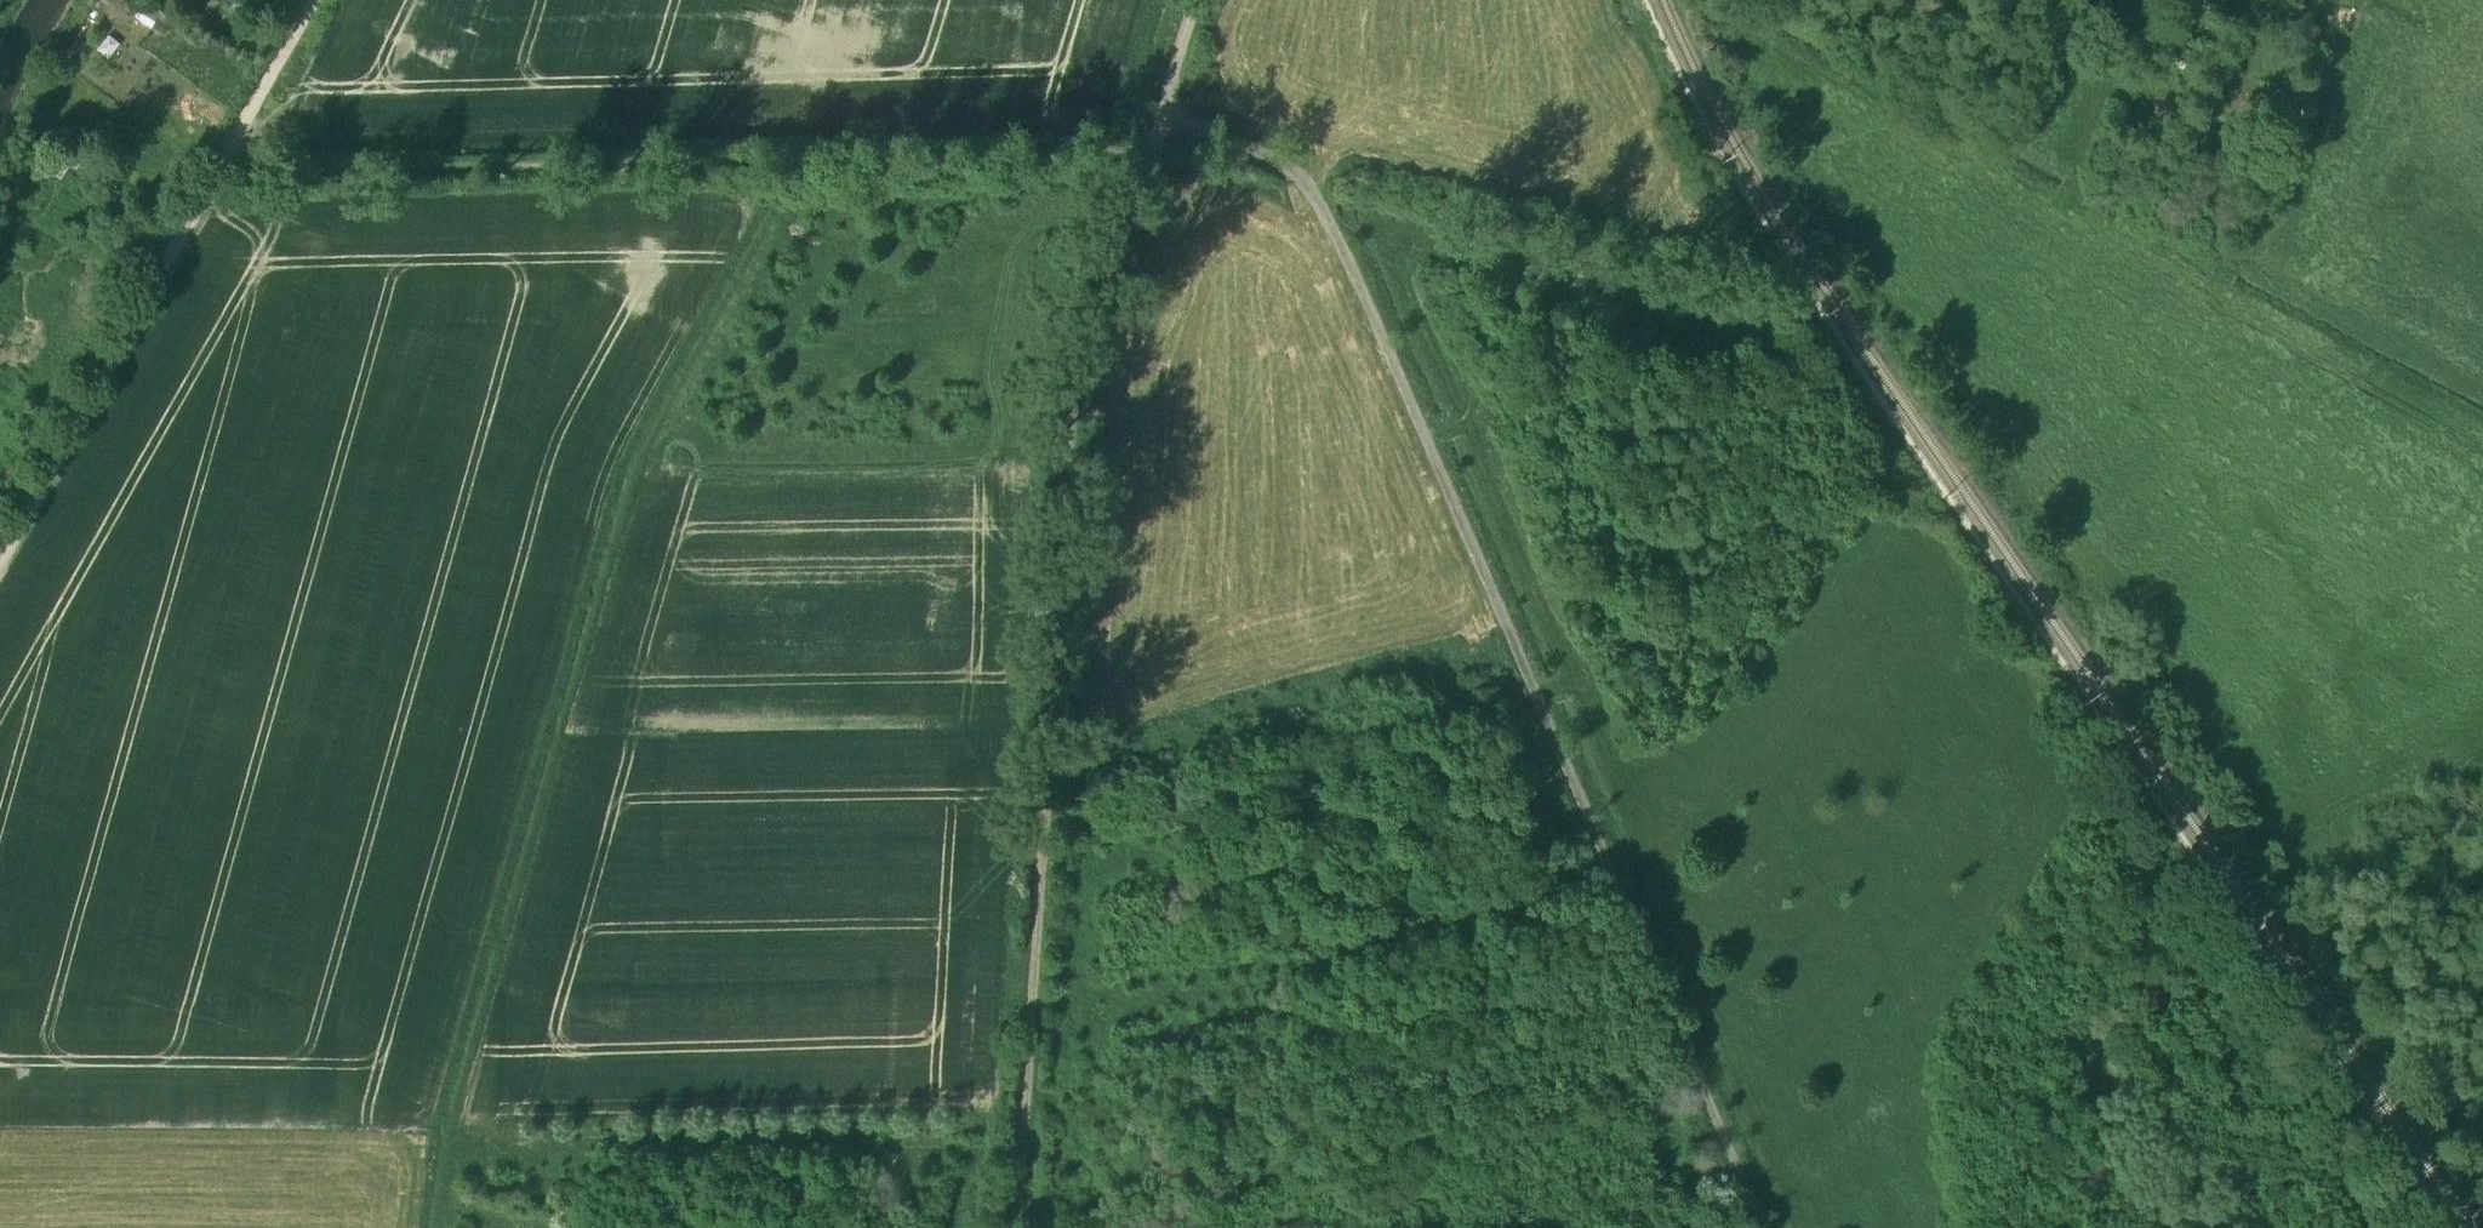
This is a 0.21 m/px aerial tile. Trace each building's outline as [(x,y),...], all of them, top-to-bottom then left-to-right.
[(143,28),(158,38),(167,25),(151,15),(143,28)]
